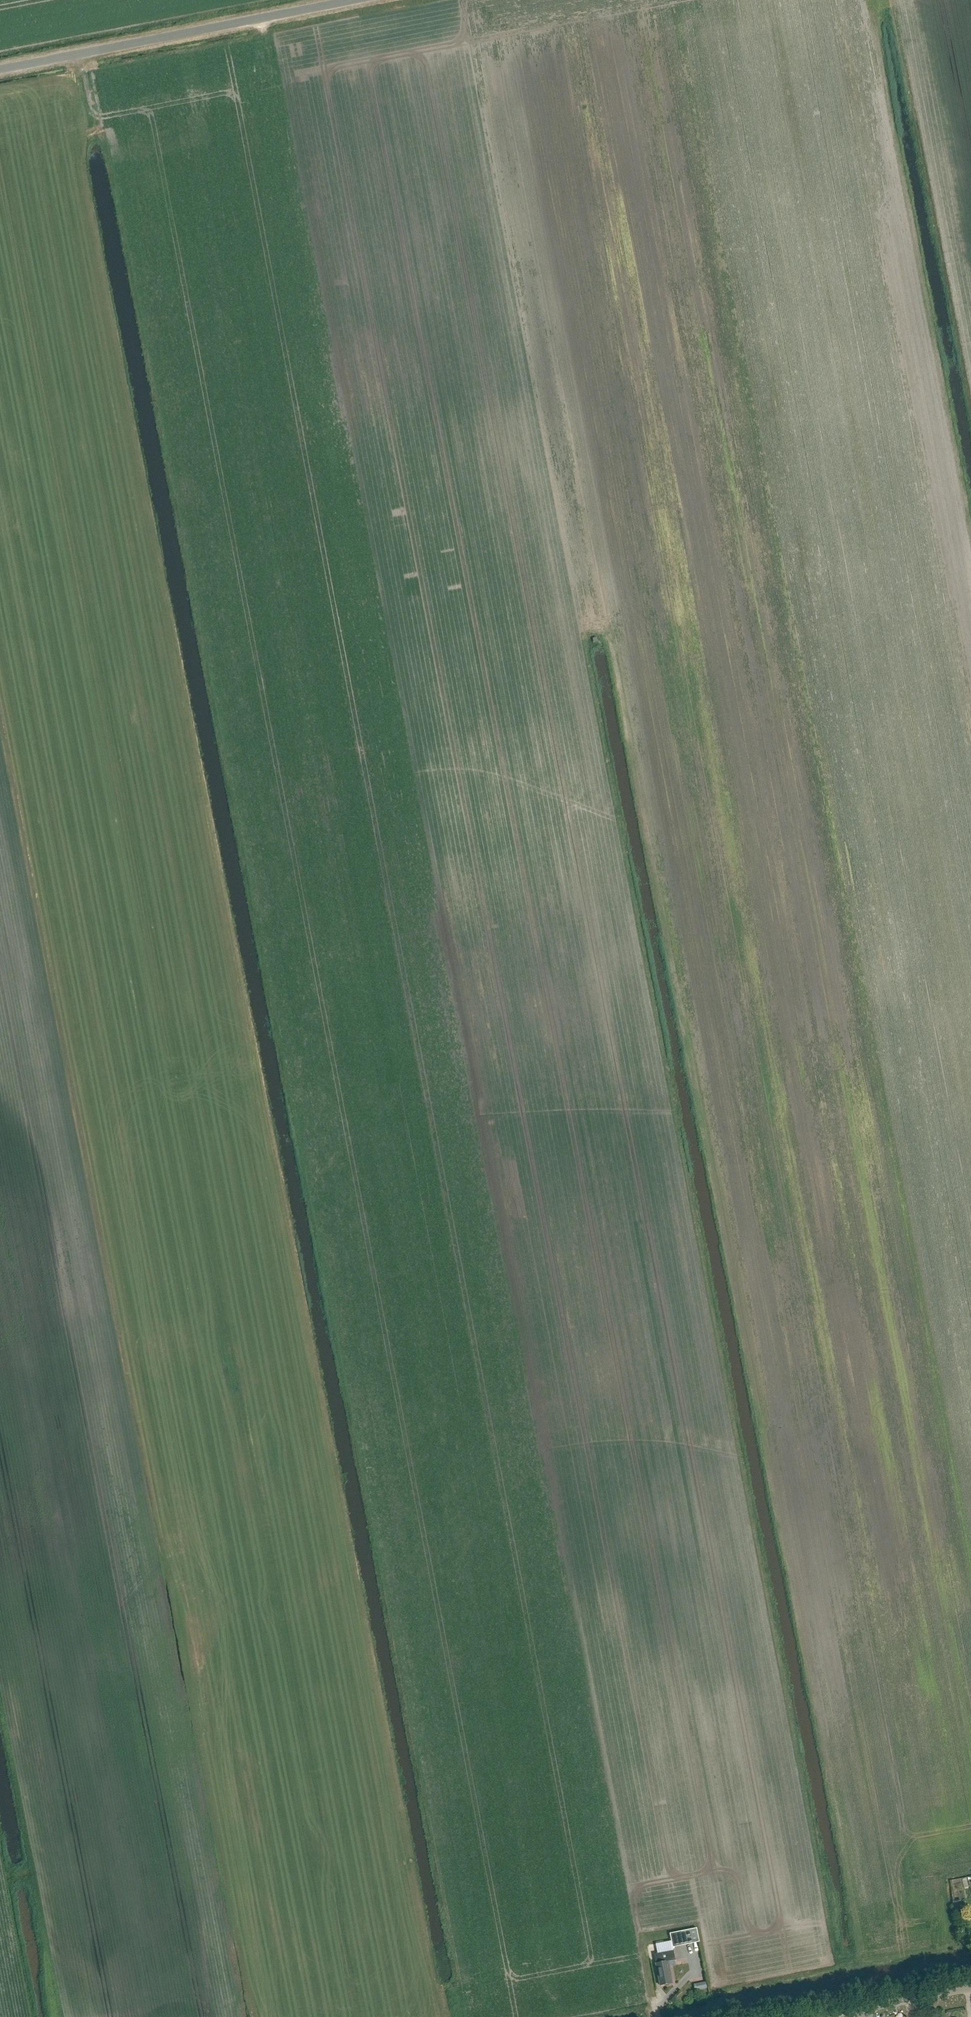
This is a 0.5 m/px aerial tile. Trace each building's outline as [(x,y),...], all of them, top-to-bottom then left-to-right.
[(672,1946),(691,1943),(688,1930),(669,1934),(672,1946)] [(660,1986),(672,1984),(668,1962),(676,1961),(674,1951),(655,1955),(657,1964),(656,1964),(660,1986)]
